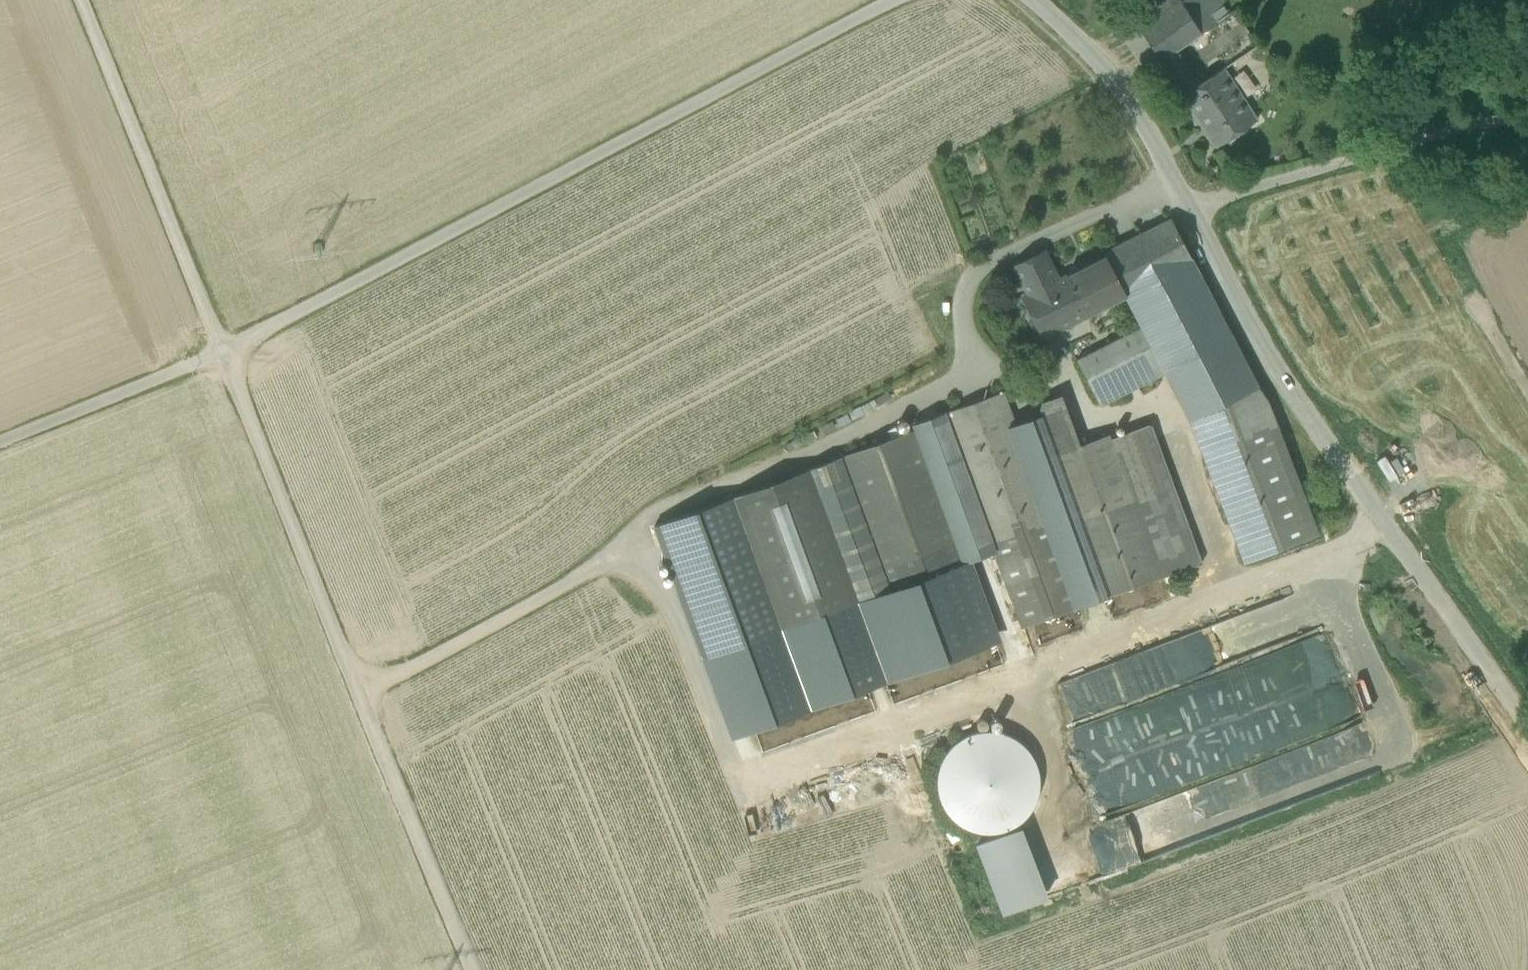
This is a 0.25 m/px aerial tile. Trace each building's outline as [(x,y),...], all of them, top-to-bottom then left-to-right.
[(1218,0),(1182,0),(1180,1),(1201,33),(1228,15),(1218,0)] [(1180,1),(1139,28),(1149,43),(1154,52),(1157,56),(1167,71),(1181,62),(1174,51),(1201,33),(1180,1)] [(1181,62),(1167,71),(1183,95),(1196,87),(1188,75),(1181,62)] [(1196,87),(1183,95),(1216,147),(1257,120),(1223,68),(1196,87)] [(1171,219),(1105,251),(1105,256),(1126,295),(1125,296),(1141,327),(1159,363),(1163,370),(1164,370),(1231,336),(1171,219)] [(1058,280),(1044,251),(1014,266),(1028,295),(1023,298),(1034,319),(1030,323),(1036,334),(1042,334),(1043,337),(1087,315),(1067,275),(1058,280)] [(1105,256),(1067,275),(1087,315),(1125,296),(1126,295),(1105,256)] [(1141,327),(1076,360),(1095,395),(1159,363),(1141,327)] [(1159,363),(1095,395),(1100,406),(1166,373),(1164,370),(1163,370),(1159,363)] [(1258,387),(1208,412),(1220,443),(1275,422),(1267,401),(1258,387)] [(1016,424),(1004,391),(945,412),(994,548),(1022,627),(1100,599),(1034,417),(1016,424)] [(1059,400),(1035,408),(1052,455),(1071,448),(1067,438),(1072,437),(1059,400)] [(960,560),(994,548),(945,412),(911,425),(913,430),(960,560)] [(1220,443),(1201,450),(1243,562),(1318,534),(1275,422),(1220,443)] [(1071,448),(1052,455),(1104,597),(1200,563),(1149,424),(1110,439),(1108,434),(1071,448)] [(913,430),(843,456),(892,588),(961,563),(960,560),(913,430)] [(843,456),(809,469),(858,601),(892,588),(843,456)] [(858,601),(809,469),(732,498),(782,630),(858,601)] [(732,498),(654,527),(704,659),(782,630),(732,498)] [(1070,676),(1187,675),(1221,662),(1210,633),(1204,633),(1168,647),(1152,647),(1120,659),(1124,659),(1104,667),(1094,667),(1070,676)] [(885,652),(809,680),(889,678),(939,660),(938,637),(927,637),(904,646),(897,646),(881,652),(885,652)] [(1162,683),(1161,674),(1060,682),(1063,714),(1107,711),(1105,696),(1136,694),(1135,685),(1162,683)] [(1161,714),(1164,726),(1278,693),(1278,674),(1209,676),(1189,682),(1197,682),(1137,699),(1150,699),(1151,714),(1161,714)] [(834,701),(833,680),(806,681),(807,702),(834,701)] [(986,738),(992,764),(943,775),(947,793),(941,795),(950,836),(1034,816),(1014,732),(986,738)]
